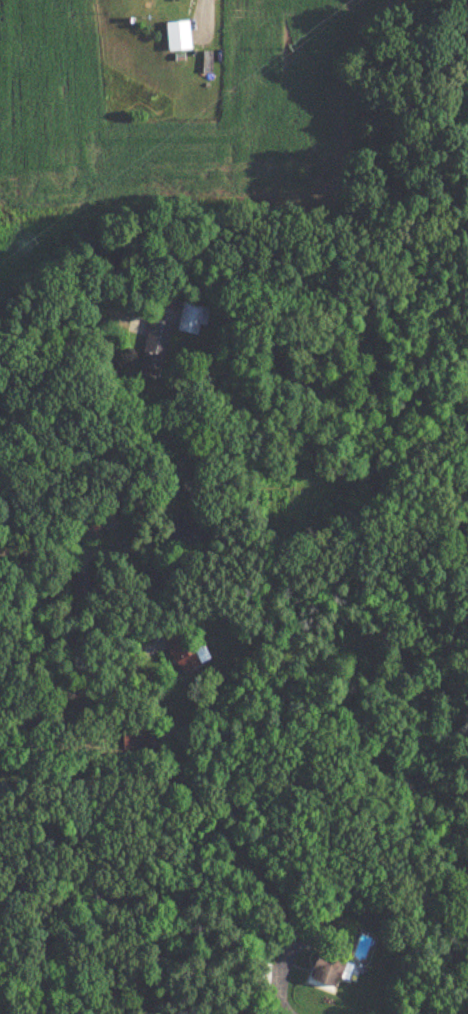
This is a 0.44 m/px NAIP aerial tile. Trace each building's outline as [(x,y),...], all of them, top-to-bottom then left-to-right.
[(166,22),(166,51),(189,51),(189,22),(166,22)] [(197,335),(199,325),(205,327),(208,309),(181,303),(176,331),(197,335)] [(137,375),(159,379),(170,324),(148,320),(137,375)] [(165,646),(178,673),(209,659),(202,643),(190,648),(185,636),(165,646)] [(318,951),(308,981),(334,989),(338,977),(347,980),(352,965),(346,963),(356,931),(346,928),(340,946),(333,943),(329,954),(318,951)]
